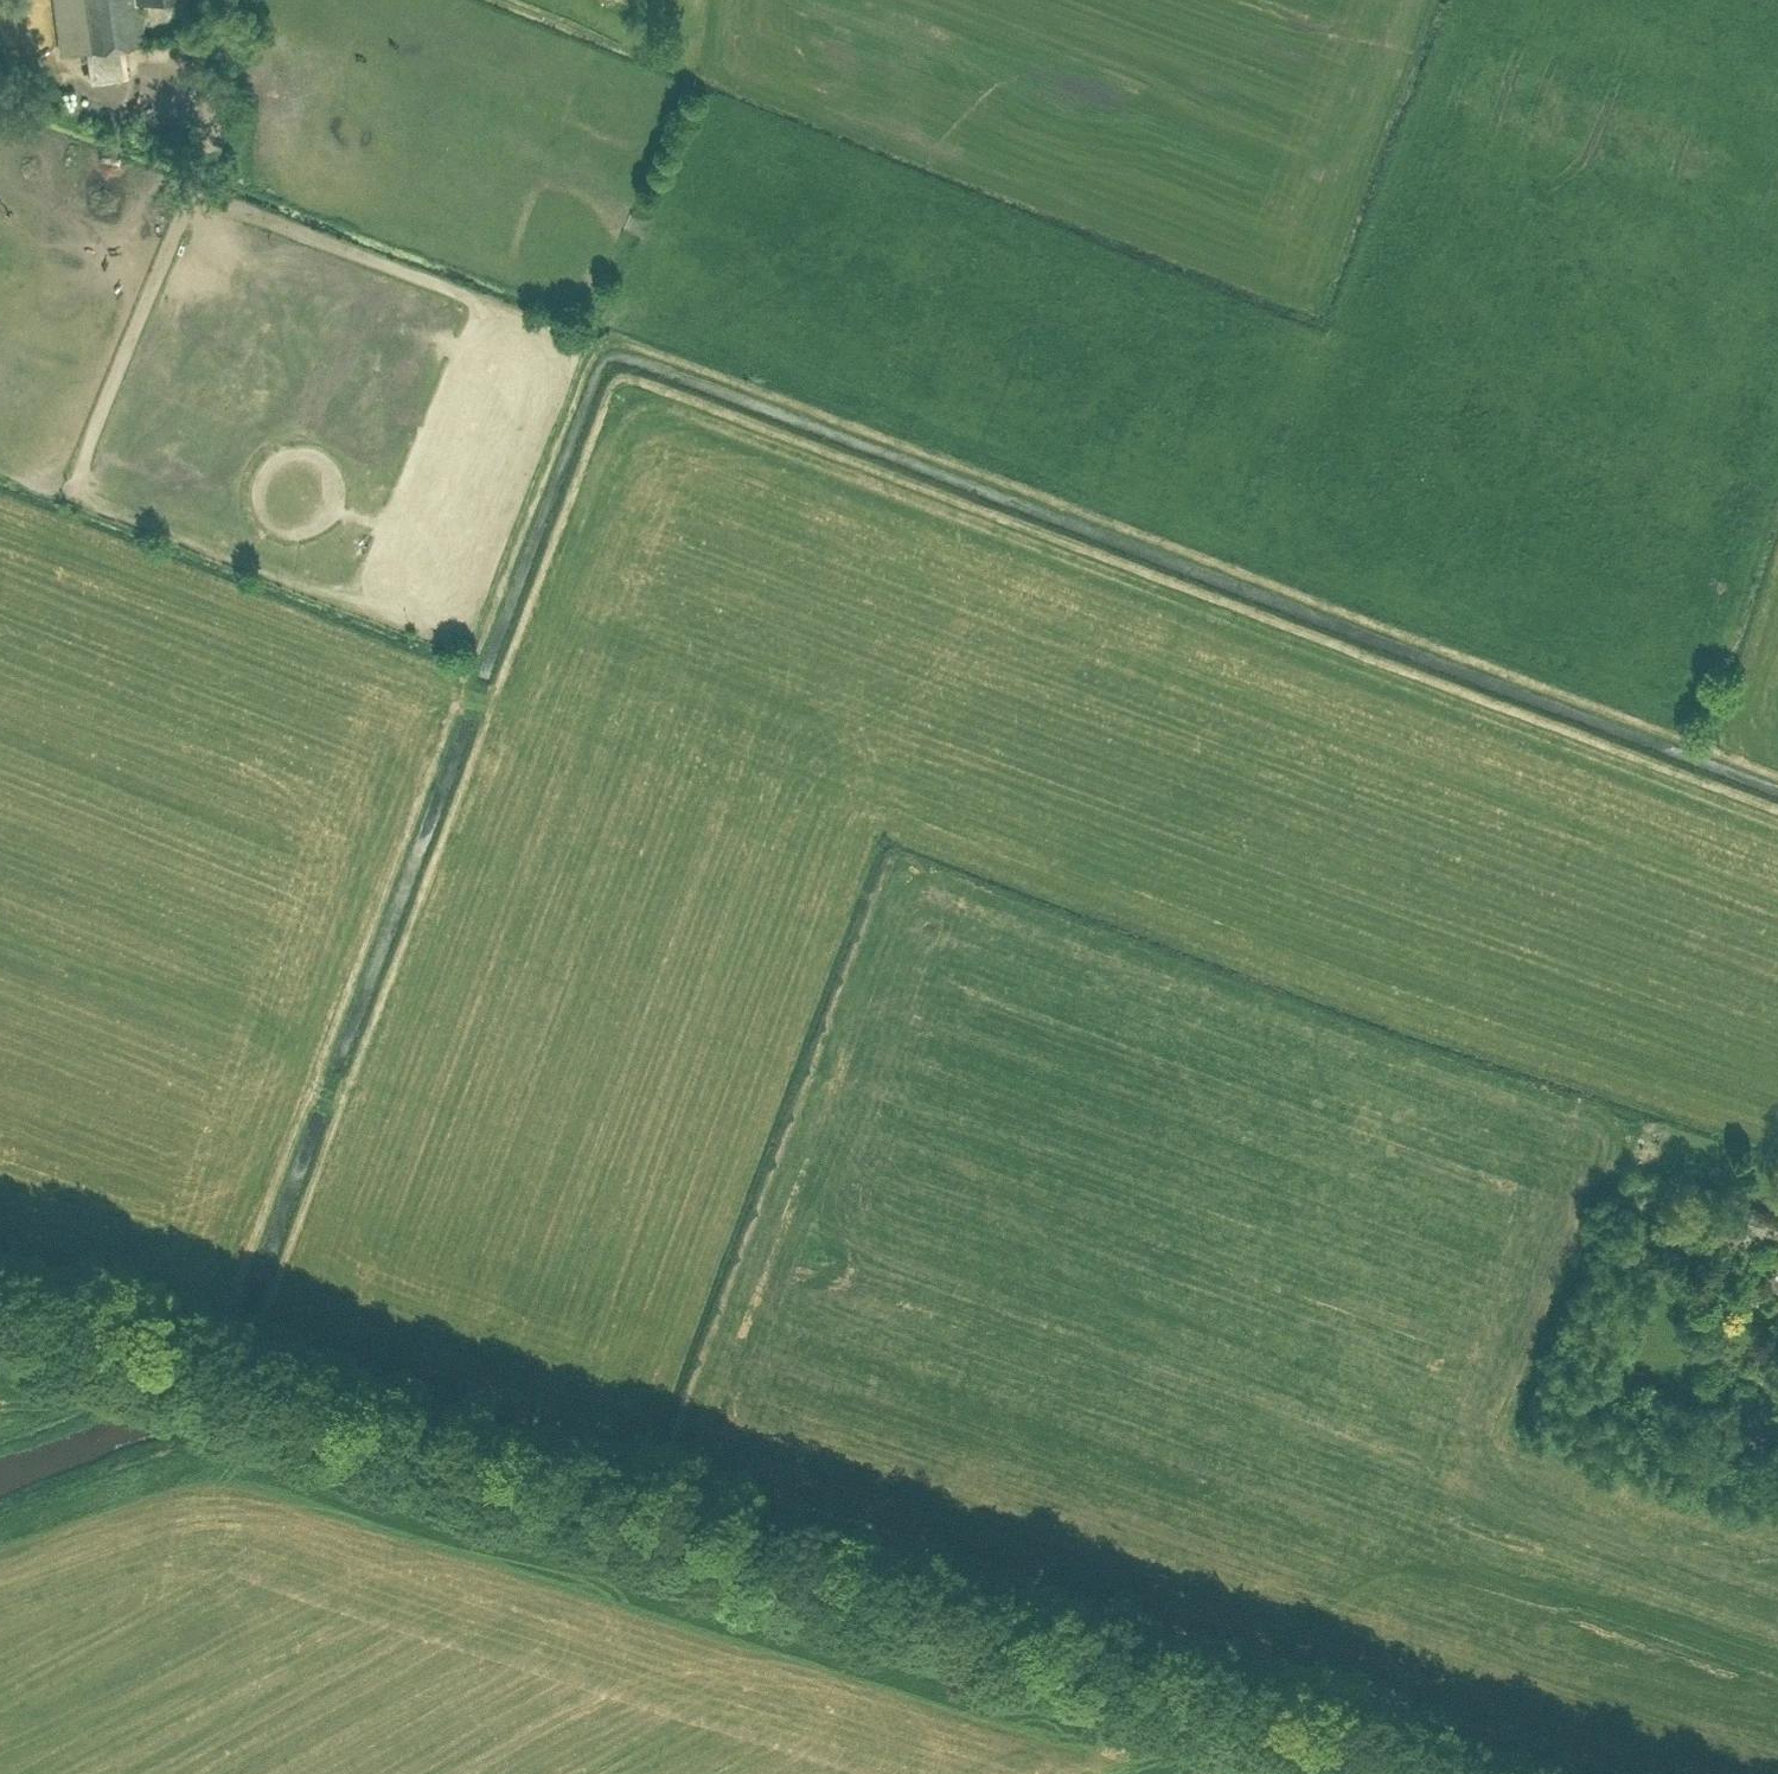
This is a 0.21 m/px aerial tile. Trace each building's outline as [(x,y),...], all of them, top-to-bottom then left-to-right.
[(87,48),(144,40),(138,0),(140,0),(80,0),(87,48)]
